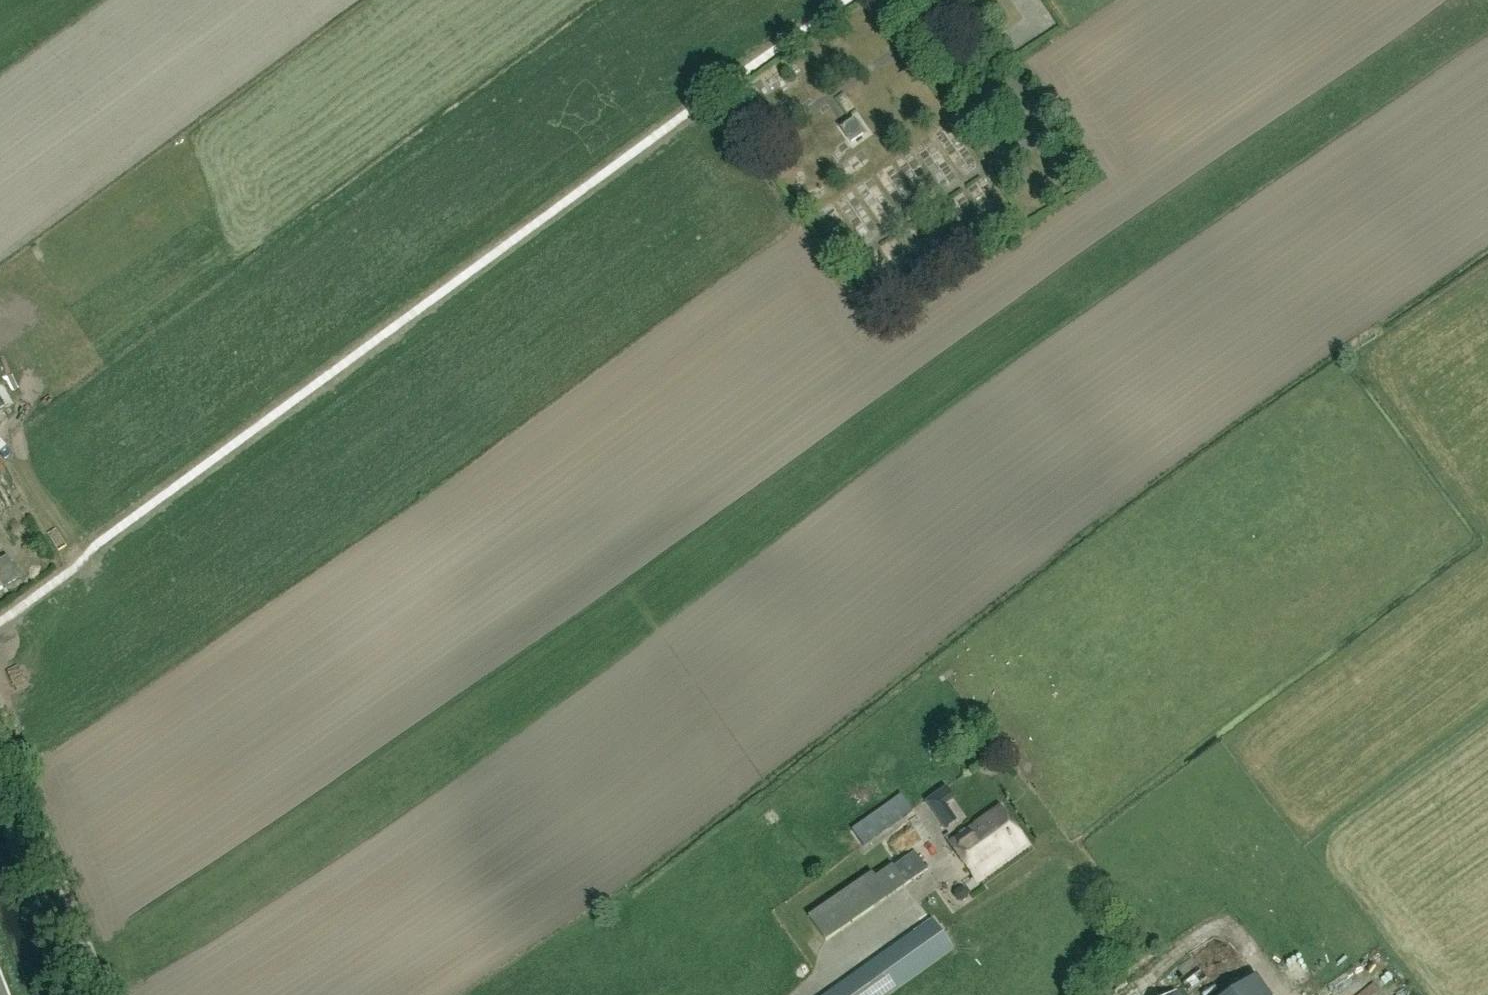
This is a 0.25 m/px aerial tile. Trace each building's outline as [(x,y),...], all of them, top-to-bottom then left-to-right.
[(865,135),(854,120),(839,130),(850,145),(865,135)] [(20,579),(7,557),(0,561),(0,591),(20,579)] [(863,848),(913,812),(901,795),(851,830),(863,848)] [(1000,809),(949,845),(975,881),(1026,845),(1000,809)] [(825,942),(927,871),(915,853),(876,880),(872,875),(809,918),(825,942)] [(827,994),(890,994),(953,950),(932,920),(827,994)] [(1393,989),(1385,976),(1373,983),(1380,994),(1383,994),(1393,989)] [(1255,978),(1229,994),(1267,994),(1255,978)]
